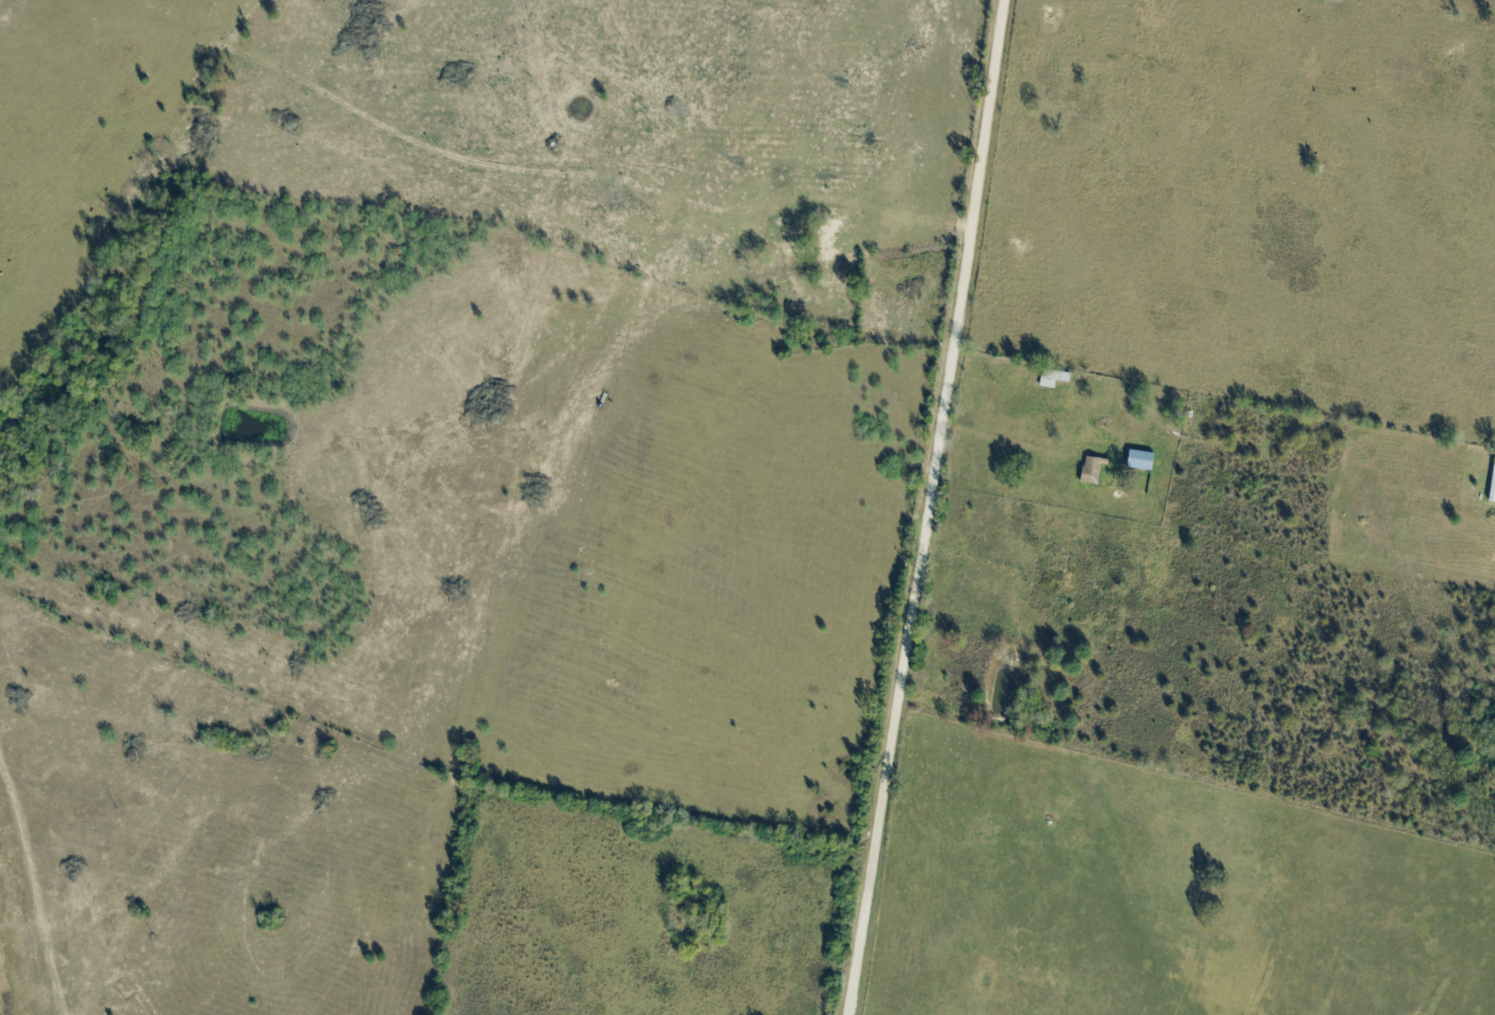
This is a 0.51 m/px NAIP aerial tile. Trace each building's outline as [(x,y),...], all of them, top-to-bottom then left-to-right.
[(1074,376),(1046,370),(1042,388),(1057,390),(1059,382),(1073,385),(1074,376)] [(1085,484),(1102,487),(1106,460),(1089,458),(1085,484)]
